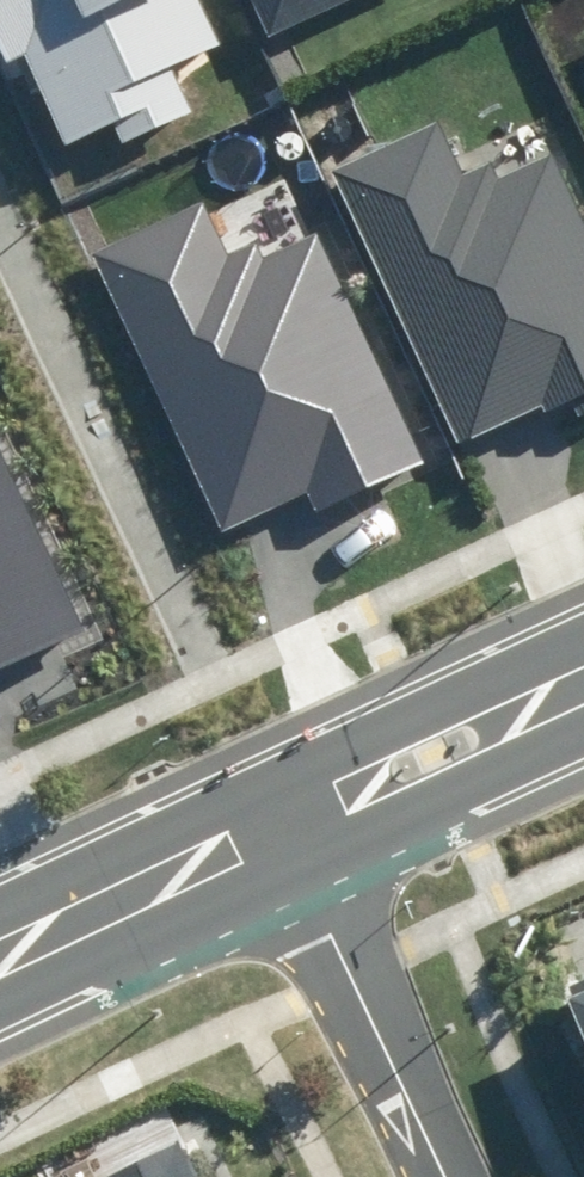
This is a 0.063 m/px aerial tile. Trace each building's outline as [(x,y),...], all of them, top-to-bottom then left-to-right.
[(11,57),(24,52),(65,143),(110,123),(119,143),(189,112),(169,68),(222,44),(203,0),(0,0),(0,34),(11,57)] [(265,35),(343,0),(249,0),(265,35)] [(325,135),(328,139),(331,142),(335,143),(340,143),(344,142),(347,139),(350,135),(351,131),(350,126),(348,123),(345,119),(341,117),(337,117),(333,118),(329,120),(326,123),(325,127),(324,131),(325,135)] [(552,156),(491,184),(483,166),(463,175),(439,122),(333,169),(458,448),(568,399),(577,419),(583,416),(583,228),(552,156)] [(278,152),(280,155),(283,158),(288,160),(292,160),(296,158),(300,155),(302,152),(303,147),(303,143),(301,139),(298,136),(294,134),(289,133),(285,134),(282,136),(279,139),(277,143),(277,147),(278,152)] [(206,195),(92,247),(223,531),(309,492),(317,510),(426,460),(319,231),(263,257),(256,242),(232,252),(206,195)] [(78,635),(0,470),(0,671),(78,635)] [(569,986),(572,994),(564,998),(583,1044),(583,980),(569,986)] [(178,1143),(108,1176),(195,1176),(178,1143)]
